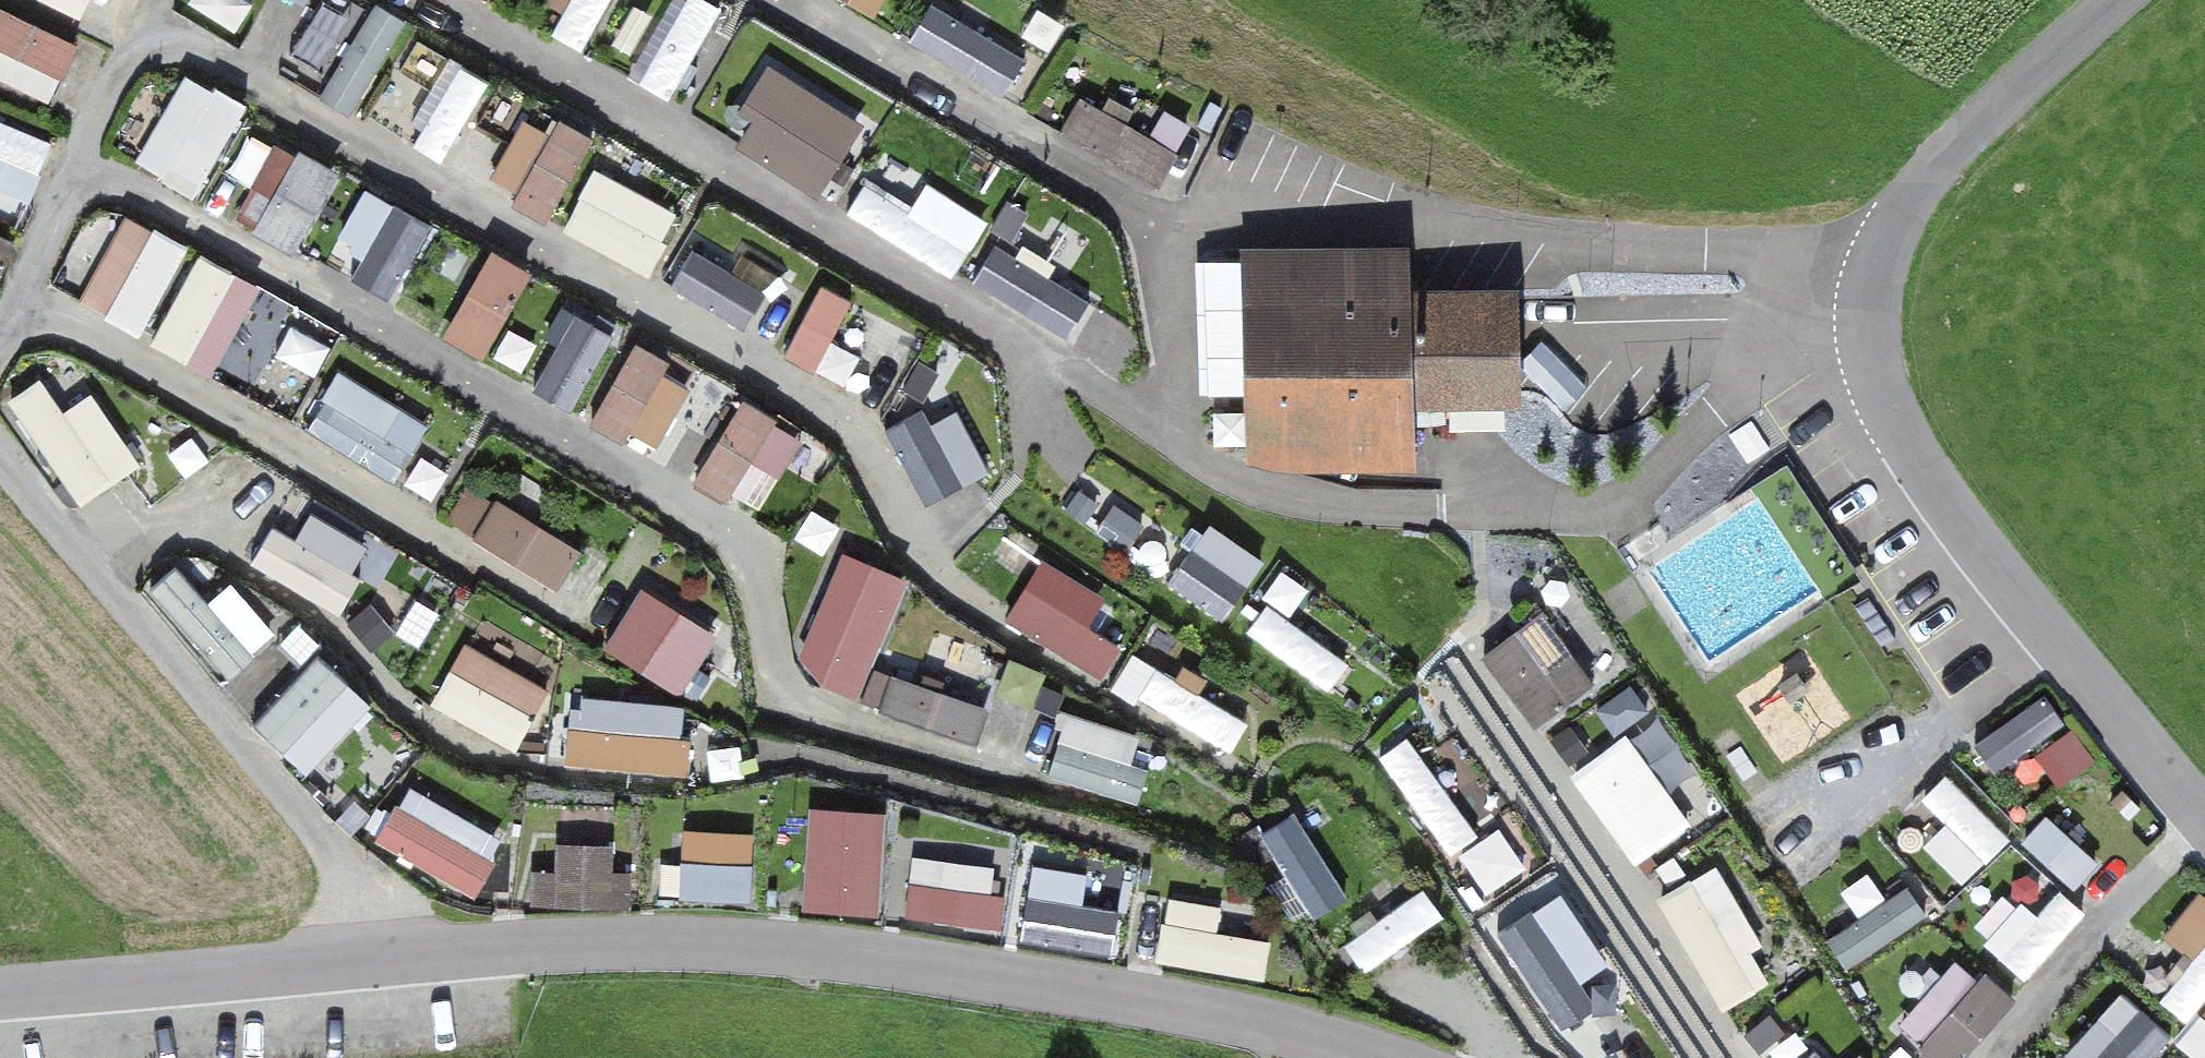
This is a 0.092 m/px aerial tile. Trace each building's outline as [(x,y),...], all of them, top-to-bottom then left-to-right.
[(106,17),(113,0),(66,0),(106,17)] [(244,28),(255,0),(191,0),(189,5),(244,28)] [(403,12),(368,0),(367,0),(334,98),(370,110),(403,12)] [(595,49),(617,0),(564,0),(551,30),(595,49)] [(644,80),(676,98),(728,5),(719,0),(689,0),(644,80)] [(878,18),(889,0),(850,0),(878,18)] [(57,105),(84,47),(0,10),(0,79),(57,105)] [(452,58),(410,136),(450,157),(492,80),(452,58)] [(769,73),(732,147),(831,197),(868,123),(769,73)] [(189,74),(179,99),(145,86),(119,152),(211,188),(247,97),(189,74)] [(1080,98),(1061,137),(1165,186),(1190,133),(1174,125),(1167,139),(1080,98)] [(551,217),(595,147),(532,107),(487,176),(551,217)] [(35,203),(56,139),(0,120),(0,192),(35,203)] [(273,139),(236,225),(302,254),(340,168),(273,139)] [(648,271),(680,213),(599,168),(567,226),(648,271)] [(401,299),(445,219),(356,170),(312,251),(401,299)] [(991,219),(929,182),(914,207),(869,180),(851,211),(958,275),(991,219)] [(143,334),(190,259),(110,208),(62,283),(143,334)] [(1053,216),(1029,249),(1068,277),(1092,244),(1053,216)] [(695,235),(675,294),(760,322),(780,264),(695,235)] [(19,245),(0,237),(0,287),(19,245)] [(998,240),(974,276),(1075,341),(1099,304),(998,240)] [(1419,249),(1249,253),(1253,461),(1424,458),(1422,409),(1420,291),(1419,249)] [(486,357),(537,277),(497,251),(446,332),(486,357)] [(200,253),(151,341),(218,378),(267,290),(200,253)] [(835,340),(856,300),(822,282),(785,351),(841,381),(856,352),(835,340)] [(1529,406),(1527,289),(1420,291),(1422,409),(1529,406)] [(535,387),(578,410),(618,333),(575,310),(535,387)] [(1666,381),(1663,338),(1560,346),(1564,390),(1666,381)] [(655,452),(698,387),(637,347),(594,413),(655,452)] [(345,376),(319,433),(406,473),(432,415),(345,376)] [(98,393),(66,412),(45,378),(12,398),(77,505),(142,466),(98,393)] [(743,397),(694,474),(762,517),(811,440),(743,397)] [(996,471),(955,402),(894,437),(934,507),(996,471)] [(1163,551),(1188,494),(1096,454),(1071,511),(1163,551)] [(445,522),(566,591),(589,552),(468,483),(445,522)] [(301,539),(272,523),(251,560),(340,609),(376,544),(317,511),(301,539)] [(1228,618),(1270,560),(1212,518),(1170,576),(1228,618)] [(800,668),(867,694),(912,578),(845,552),(800,668)] [(146,593),(211,642),(241,604),(175,554),(146,593)] [(1125,645),(1092,625),(1110,595),(1045,556),(1007,618),(1106,677),(1125,645)] [(647,587),(609,645),(685,695),(723,637),(647,587)] [(1333,688),(1353,661),(1268,599),(1248,627),(1333,688)] [(1536,736),(1599,690),(1546,616),(1482,661),(1536,736)] [(434,701),(519,750),(554,689),(470,640),(434,701)] [(254,718),(305,775),(377,711),(325,654),(254,718)] [(884,708),(980,744),(994,708),(898,672),(884,708)] [(571,760),(688,768),(692,703),(575,694),(571,760)] [(1818,729),(1791,694),(1760,718),(1786,753),(1818,729)] [(1976,741),(1996,773),(2067,728),(2047,696),(1976,741)] [(1067,709),(1048,769),(1134,796),(1153,736),(1067,709)] [(1636,863),(1695,824),(1631,730),(1573,769),(1636,863)] [(1380,755),(1454,849),(1480,829),(1406,735),(1380,755)] [(1955,769),(1926,793),(1950,822),(1929,839),(1964,881),(2014,840),(1955,769)] [(412,782),(379,838),(476,896),(509,839),(412,782)] [(811,809),(809,912),(888,914),(890,811),(811,809)] [(623,904),(619,810),(558,813),(562,907),(623,904)] [(1293,814),(1264,833),(1317,914),(1346,895),(1293,814)] [(1489,892),(1531,864),(1502,821),(1460,849),(1489,892)] [(683,828),(683,900),(758,901),(758,828),(683,828)] [(906,920),(1002,929),(1007,867),(911,858),(906,920)] [(1717,862),(1661,893),(1724,1008),(1780,976),(1717,862)] [(1863,915),(1831,934),(1849,963),(1919,921),(1884,864),(1846,887),(1863,915)] [(1087,903),(1092,880),(1036,869),(1022,935),(1127,956),(1136,913),(1087,903)] [(2024,977),(2088,917),(2048,874),(1984,934),(2024,977)] [(1367,971),(1447,915),(1428,887),(1348,943),(1367,971)] [(2167,933),(2198,957),(2165,998),(2192,1019),(2177,1038),(2203,1057),(2204,1057),(2204,889),(2203,887),(2167,933)] [(1268,980),(1274,943),(1221,933),(1226,908),(1173,898),(1161,961),(1268,980)] [(1593,1039),(1637,1006),(1566,913),(1522,947),(1593,1039)] [(2139,973),(2161,993),(2192,960),(2169,940),(2139,973)] [(1935,1057),(1968,1057),(2017,1003),(1963,956),(1900,1028),(1935,1057)] [(1775,1057),(1822,1057),(1806,1035),(1775,1057)]
